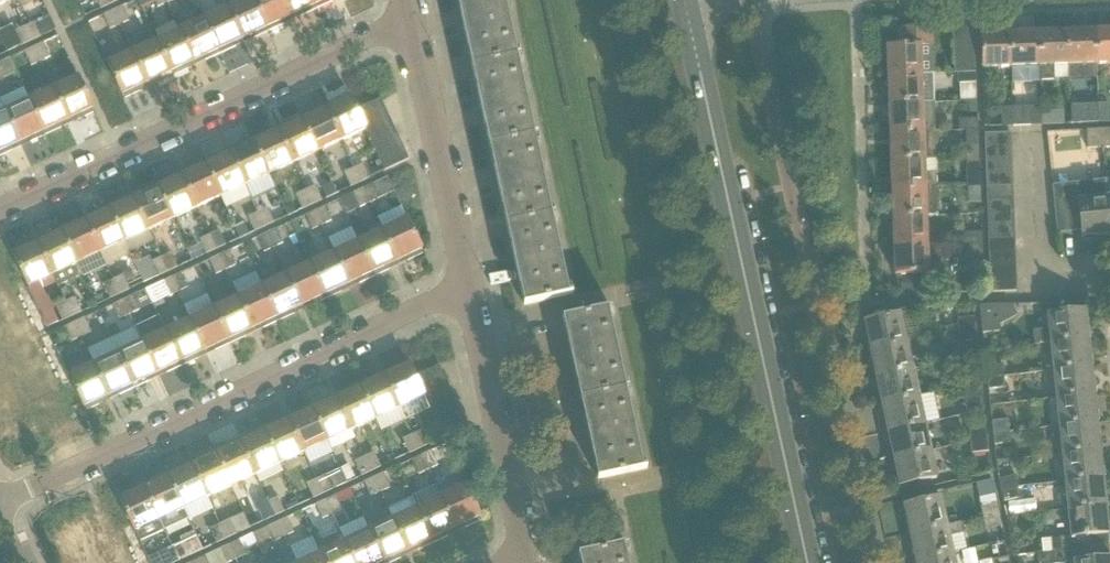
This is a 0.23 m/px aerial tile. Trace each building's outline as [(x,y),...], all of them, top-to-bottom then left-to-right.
[(100,9),(110,4),(108,0),(96,0),(100,9)] [(228,7),(243,39),(251,35),(253,39),(269,32),(254,0),(243,0),(228,7)] [(269,32),(285,24),(283,21),(291,17),(283,0),(254,0),(269,32)] [(291,17),(299,13),(301,17),(316,10),(312,0),(283,0),(291,17)] [(316,10),(332,3),(331,0),(312,0),(316,10)] [(473,68),(521,58),(521,57),(514,59),(501,0),(458,0),(473,68)] [(123,7),(113,11),(120,26),(129,21),(123,7)] [(228,7),(204,18),(220,54),(236,47),(234,43),(243,39),(228,7)] [(120,26),(113,11),(103,15),(110,30),(120,26)] [(204,18),(180,29),(195,62),(203,58),(205,61),(220,54),(204,18)] [(34,22),(24,27),(31,41),(41,37),(34,22)] [(31,41),(24,27),(14,31),(21,46),(31,41)] [(887,46),(888,76),(921,74),(920,47),(931,46),(930,27),(899,28),(899,46),(887,46)] [(180,29),(156,41),(172,76),(188,69),(187,65),(195,62),(180,29)] [(973,30),(952,31),(954,58),(954,73),(957,73),(975,72),(975,57),(973,30)] [(1068,66),(1096,65),(1095,31),(1067,32),(1068,66)] [(1109,65),(1109,31),(1095,31),(1096,65),(1109,65)] [(1053,67),(1068,66),(1067,32),(1038,33),(1040,67),(1040,81),(1053,81),(1053,78),(1053,67)] [(1038,33),(1010,34),(1011,68),(1012,83),(1040,82),(1040,81),(1040,67),(1040,66),(1038,33)] [(982,69),(1011,68),(1010,34),(981,35),(982,69)] [(156,41),(132,52),(147,84),(155,80),(156,84),(172,76),(156,41)] [(44,44),(34,48),(41,63),(51,58),(44,44)] [(41,63),(34,48),(24,53),(31,67),(41,63)] [(147,84),(132,52),(107,63),(123,96),(124,96),(125,99),(140,91),(139,88),(147,84)] [(473,68),(490,147),(538,137),(538,136),(531,138),(514,60),(521,59),(521,58),(473,68)] [(1096,65),(1068,66),(1068,78),(1097,77),(1096,65)] [(1053,78),(1068,78),(1068,66),(1053,67),(1053,78)] [(975,72),(957,73),(957,84),(976,83),(975,72)] [(888,76),(889,104),(922,103),(921,74),(888,76)] [(77,76),(52,88),(68,121),(76,117),(78,121),(93,114),(92,110),(93,110),(77,76)] [(976,83),(957,84),(958,100),(977,99),(976,83)] [(52,88),(29,99),(46,136),(62,129),(60,125),(68,121),(52,88)] [(335,106),(326,110),(341,142),(366,130),(362,123),(357,111),(351,98),(349,98),(348,95),(333,102),(335,106)] [(29,99),(5,110),(20,143),(28,139),(30,143),(46,136),(29,99)] [(381,100),(357,111),(362,123),(387,112),(381,100)] [(976,102),(968,102),(969,113),(977,113),(976,102)] [(889,104),(890,132),(923,131),(922,103),(889,104)] [(1087,105),(1070,105),(1071,124),(1088,123),(1098,123),(1098,104),(1087,105)] [(1109,104),(1098,104),(1098,123),(1109,122),(1109,104)] [(1041,107),(1030,108),(1031,125),(1042,125),(1041,111),(1041,107)] [(1012,108),(1001,109),(1002,126),(1013,126),(1012,108)] [(1012,108),(1013,126),(1031,125),(1030,108),(1012,108)] [(0,112),(0,157),(14,151),(12,147),(20,143),(5,110),(0,112)] [(317,110),(301,117),(317,153),(341,142),(326,110),(318,114),(317,110)] [(1063,111),(1041,111),(1042,125),(1064,124),(1063,111)] [(392,124),(387,112),(362,123),(366,130),(368,135),(392,124)] [(287,129),(278,133),(293,164),(317,153),(301,117),(285,125),(287,129)] [(959,120),(959,130),(965,130),(978,129),(978,119),(959,120)] [(398,136),(392,124),(368,135),(374,147),(398,136)] [(978,129),(965,130),(966,146),(979,146),(978,129)] [(1100,149),(1099,130),(1086,131),(1087,149),(1100,149)] [(1099,130),(1100,149),(1109,148),(1109,130),(1099,130)] [(890,132),(891,161),(935,159),(934,131),(923,131),(890,132)] [(269,132),(252,140),(269,175),(293,164),(278,133),(270,136),(269,132)] [(984,135),(985,148),(1011,147),(1010,134),(984,135)] [(404,148),(398,136),(374,147),(379,159),(404,148)] [(538,137),(490,147),(507,226),(555,215),(555,214),(548,216),(531,139),(534,138),(538,137)] [(239,151),(230,155),(245,187),(245,186),(252,200),(275,189),(269,175),(252,140),(237,147),(239,151)] [(985,148),(985,161),(1011,160),(1011,147),(985,148)] [(409,160),(404,148),(379,159),(385,172),(409,160)] [(221,155),(204,162),(221,198),(245,187),(230,155),(222,159),(221,155)] [(891,161),(892,189),(936,188),(935,159),(891,161)] [(985,161),(986,174),(1012,173),(1011,160),(985,161)] [(191,173),(182,177),(197,209),(221,198),(204,162),(189,169),(191,173)] [(979,163),(966,164),(967,188),(980,188),(979,163)] [(363,164),(354,169),(354,170),(360,183),(370,179),(364,166),(363,164)] [(354,169),(344,173),(344,174),(350,187),(360,183),(354,170),(354,169)] [(986,174),(986,187),(1012,186),(1012,173),(986,174)] [(172,177),(156,184),(173,220),(197,209),(182,177),(174,181),(172,177)] [(373,185),(363,189),(370,203),(378,199),(379,199),(394,192),(387,178),(373,185)] [(1057,234),(1080,232),(1081,239),(1109,236),(1105,199),(1103,181),(1075,184),(1052,187),(1057,234)] [(331,182),(322,186),(328,198),(337,193),(331,182)] [(142,195),(134,199),(149,231),(173,220),(156,184),(140,192),(142,195)] [(315,186),(306,191),(306,192),(312,205),(321,201),(316,188),(315,186)] [(986,187),(987,201),(1013,200),(1012,186),(986,187)] [(249,196),(245,187),(221,198),(225,208),(249,196)] [(892,189),(893,218),(926,216),(937,216),(936,188),(892,189)] [(980,188),(967,188),(967,204),(980,203),(980,188)] [(360,208),(370,203),(363,189),(353,194),(360,208)] [(306,191),(296,195),(296,196),(302,210),(312,205),(306,192),(306,191)] [(360,208),(353,194),(341,199),(347,213),(360,208)] [(124,199),(108,207),(125,242),(130,253),(154,242),(149,231),(134,199),(125,203),(124,199)] [(987,201),(987,214),(1013,213),(1013,200),(987,201)] [(379,224),(382,231),(407,219),(400,205),(376,217),(379,224)] [(94,218),(86,222),(101,254),(125,242),(108,207),(92,214),(94,218)] [(322,226),(331,221),(325,207),(315,212),(322,226)] [(267,209),(257,213),(258,214),(264,227),(273,223),(267,210),(267,209)] [(312,230),(322,226),(315,212),(305,216),(312,230)] [(257,213),(248,217),(248,219),(254,232),(264,227),(258,214),(257,213)] [(987,214),(988,227),(1014,226),(1013,213),(987,214)] [(555,215),(507,226),(525,306),(572,296),(572,294),(565,296),(547,218),(555,216),(555,215)] [(893,218),(894,246),(927,245),(926,216),(893,218)] [(407,219),(382,231),(397,262),(405,259),(407,262),(422,255),(421,253),(422,252),(407,219)] [(76,222),(60,229),(77,265),(81,275),(83,278),(107,267),(106,265),(101,254),(86,222),(77,225),(76,222)] [(235,226),(240,237),(250,233),(245,222),(235,226)] [(379,224),(370,228),(373,235),(382,231),(379,224)] [(988,227),(988,240),(1014,239),(1014,226),(988,227)] [(352,228),(328,239),(334,253),(349,285),(357,281),(359,284),(375,277),(358,242),(352,228)] [(46,240),(38,244),(52,276),(55,282),(57,286),(81,275),(77,265),(60,229),(44,237),(46,240)] [(274,248),(283,244),(277,230),(267,234),(274,248)] [(373,235),(358,242),(375,277),(391,270),(389,266),(397,262),(382,231),(373,235)] [(219,232),(210,236),(210,237),(216,249),(225,245),(219,232)] [(963,233),(963,243),(982,243),(981,232),(963,233)] [(264,253),(274,248),(267,234),(257,239),(264,253)] [(210,236),(200,240),(200,241),(206,254),(216,249),(210,237),(210,236)] [(988,240),(989,253),(1015,252),(1014,239),(988,240)] [(191,260),(206,254),(200,241),(186,248),(191,260)] [(130,253),(125,242),(101,254),(106,265),(130,253)] [(982,243),(963,243),(964,255),(982,255),(982,243)] [(12,255),(25,281),(28,288),(28,287),(40,282),(52,276),(38,244),(29,248),(28,244),(13,251),(14,254),(12,255)] [(927,245),(894,246),(895,275),(901,275),(923,274),(928,274),(927,245)] [(226,270),(235,266),(229,252),(219,256),(226,270)] [(989,253),(989,266),(1015,265),(1015,252),(989,253)] [(334,253),(310,264),(327,299),(343,292),(341,288),(349,285),(334,253)] [(168,272),(177,268),(171,254),(161,258),(168,272)] [(216,275),(226,270),(219,256),(209,261),(216,275)] [(147,259),(136,264),(144,283),(158,277),(152,263),(150,258),(149,258),(147,259)] [(158,277),(168,272),(161,258),(152,263),(158,277)] [(310,264),(286,275),(301,307),(309,303),(311,307),(327,299),(310,264)] [(989,266),(990,280),(1016,279),(1015,265),(989,266)] [(177,293),(187,288),(181,274),(171,279),(177,293)] [(232,285),(238,298),(262,287),(256,274),(232,285)] [(923,274),(901,275),(901,295),(924,294),(923,274)] [(286,275),(262,287),(279,322),(295,314),(293,311),(301,307),(286,275)] [(52,276),(40,282),(43,288),(55,282),(52,276)] [(123,276),(113,280),(114,281),(120,294),(129,290),(123,277),(123,276)] [(168,297),(177,293),(171,279),(161,283),(168,297)] [(1016,279),(990,280),(990,293),(1016,292),(1016,279)] [(113,280),(103,285),(104,286),(110,299),(120,294),(114,281),(113,280)] [(43,288),(40,282),(28,287),(47,327),(59,321),(43,288)] [(147,290),(153,304),(168,297),(161,283),(147,290)] [(262,287),(238,298),(253,330),(261,326),(263,329),(279,322),(262,287)] [(153,304),(147,290),(133,296),(139,310),(153,304)] [(133,296),(123,301),(129,315),(139,310),(133,296)] [(185,308),(190,320),(214,309),(209,297),(185,308)] [(72,318),(82,313),(75,298),(65,303),(72,318)] [(238,298),(214,309),(231,344),(247,337),(245,333),(253,330),(238,298)] [(129,315),(123,301),(113,305),(120,320),(129,315)] [(63,322),(72,318),(65,303),(56,307),(63,322)] [(1010,306),(979,307),(982,333),(998,332),(998,324),(1015,316),(1010,306)] [(214,309),(190,320),(205,352),(213,348),(215,351),(231,344),(214,309)] [(564,320),(581,401),(625,391),(624,390),(621,391),(604,313),(612,311),(611,309),(564,320)] [(1035,346),(1049,344),(1087,340),(1084,311),(1046,316),(1048,330),(1034,332),(1035,346)] [(864,322),(870,350),(907,342),(901,314),(864,322)] [(159,317),(135,328),(142,342),(157,374),(165,370),(167,374),(183,367),(166,331),(159,317)] [(957,319),(958,331),(975,329),(974,317),(957,319)] [(1,427),(48,405),(41,390),(35,393),(0,318),(0,426),(1,427)] [(81,337),(91,332),(84,318),(75,323),(81,337)] [(190,320),(166,331),(183,367),(199,359),(197,356),(205,352),(190,320)] [(72,342),(81,337),(75,323),(65,328),(72,342)] [(134,326),(110,337),(118,354),(142,342),(135,328),(134,326)] [(975,329),(958,331),(959,343),(976,341),(975,329)] [(86,348),(94,365),(118,354),(110,337),(86,348)] [(1049,344),(1052,372),(1090,368),(1087,340),(1049,344)] [(142,342),(118,354),(135,389),(151,382),(149,378),(157,374),(142,342)] [(870,350),(876,377),(913,369),(907,342),(870,350)] [(118,354),(94,365),(109,397),(117,393),(119,396),(135,389),(118,354)] [(393,373),(384,376),(399,409),(425,397),(421,389),(415,377),(409,364),(407,365),(406,362),(391,369),(393,373)] [(69,376),(72,382),(85,409),(86,408),(87,411),(103,404),(101,400),(109,397),(94,365),(70,376),(69,376)] [(445,378),(439,365),(415,377),(421,389),(445,378)] [(1002,365),(986,367),(987,379),(1003,377),(1002,365)] [(1052,372),(1055,399),(1093,395),(1090,368),(1052,372)] [(876,377),(882,404),(919,396),(913,369),(876,377)] [(980,373),(963,375),(964,386),(981,385),(980,373)] [(375,377),(359,384),(376,420),(399,409),(384,376),(376,380),(375,377)] [(1003,377),(987,379),(988,390),(1004,388),(1003,377)] [(426,401),(450,390),(445,378),(421,389),(425,397),(426,401)] [(345,395),(336,399),(352,432),(376,420),(359,384),(343,391),(345,395)] [(981,385),(964,386),(967,414),(984,412),(981,385)] [(430,408),(432,413),(456,402),(450,390),(426,401),(430,408)] [(625,391),(581,401),(599,480),(647,470),(647,468),(639,470),(622,393),(625,392),(625,391)] [(1055,399),(1058,427),(1096,423),(1093,395),(1055,399)] [(882,404),(888,431),(925,423),(919,396),(882,404)] [(426,401),(425,397),(399,409),(405,420),(430,408),(426,401)] [(327,399),(311,406),(328,443),(352,432),(336,399),(328,403),(327,399)] [(438,425),(462,414),(456,402),(432,413),(438,425)] [(297,417),(288,421),(304,454),(309,464),(333,453),(331,449),(328,443),(311,406),(295,414),(297,417)] [(381,431),(405,420),(399,409),(376,420),(381,431)] [(467,426),(462,414),(438,425),(443,437),(467,426)] [(1008,420),(991,422),(993,434),(1009,433),(1008,420)] [(279,421),(263,429),(280,465),(304,454),(288,421),(281,425),(279,421)] [(888,431),(894,458),(931,450),(925,423),(888,431)] [(1058,427),(1061,455),(1099,451),(1096,423),(1058,427)] [(249,440),(241,444),(256,476),(280,465),(263,429),(247,436),(249,440)] [(985,429),(969,431),(970,442),(987,440),(985,429)] [(422,431),(412,435),(418,450),(428,445),(422,431)] [(352,432),(328,443),(331,449),(354,438),(352,432)] [(1009,433),(993,434),(994,445),(1010,444),(1009,433)] [(418,450),(412,435),(402,440),(409,454),(418,450)] [(987,440),(970,442),(971,454),(988,452),(987,440)] [(231,443),(215,451),(232,487),(256,476),(241,444),(233,447),(231,443)] [(931,450),(894,458),(900,486),(937,478),(931,450)] [(201,462),(193,466),(208,499),(232,487),(215,451),(199,458),(201,462)] [(431,451),(421,456),(428,470),(438,465),(431,452),(431,451)] [(1061,455),(1064,483),(1102,479),(1099,451),(1061,455)] [(374,453),(364,458),(370,472),(380,467),(374,453)] [(421,456),(412,460),(412,461),(418,474),(428,470),(421,456)] [(364,458),(354,462),(355,463),(361,476),(370,472),(364,458)] [(183,466),(167,473),(184,510),(208,499),(193,466),(185,470),(183,466)] [(349,467),(341,470),(346,483),(355,479),(349,467)] [(341,470),(330,475),(336,488),(346,483),(341,470)] [(153,485),(145,488),(160,521),(184,510),(167,473),(151,481),(153,485)] [(383,474),(373,478),(374,479),(380,492),(390,488),(383,474)] [(326,475),(316,480),(322,494),(332,490),(326,476),(326,475)] [(1015,476),(999,479),(1001,491),(1017,488),(1015,476)] [(373,478),(364,483),(370,497),(380,492),(374,479),(373,478)] [(1064,483),(1067,510),(1105,506),(1102,479),(1064,483)] [(316,480),(306,484),(307,485),(313,499),(322,494),(316,480)] [(416,508),(440,497),(435,484),(410,494),(411,496),(416,508)] [(465,485),(440,497),(455,529),(464,525),(466,529),(481,522),(479,519),(481,519),(465,485)] [(121,498),(119,499),(132,526),(135,533),(140,542),(164,530),(160,521),(145,488),(137,492),(135,488),(120,496),(121,498)] [(1017,488),(1001,491),(1004,503),(1020,499),(1017,488)] [(350,489),(335,496),(338,502),(353,496),(350,489)] [(335,496),(325,501),(326,501),(332,515),(342,510),(338,502),(335,496)] [(387,507),(392,519),(416,508),(411,496),(387,507)] [(440,497),(416,508),(433,544),(450,537),(448,533),(455,529),(440,497)] [(278,498),(268,503),(275,516),(284,512),(278,498)] [(904,506),(911,533),(948,525),(947,524),(942,498),(904,506)] [(184,510),(188,519),(212,508),(208,499),(184,510)] [(266,499),(257,503),(259,507),(265,521),(275,516),(268,503),(266,499)] [(325,501),(316,505),(323,519),(332,515),(326,501),(325,501)] [(997,503),(980,506),(982,518),(999,514),(997,503)] [(1052,539),(1041,540),(1042,540),(1043,553),(1053,552),(1106,547),(1105,535),(1108,535),(1105,506),(1067,510),(1070,537),(1052,539)] [(416,508),(392,519),(407,552),(416,548),(418,551),(433,544),(416,508)] [(48,528),(64,562),(114,562),(89,509),(48,528)] [(188,519),(184,510),(160,521),(164,530),(188,519)] [(242,513),(220,524),(227,539),(249,528),(248,526),(242,513)] [(999,514),(982,518),(985,530),(1002,526),(999,514)] [(287,518),(277,523),(284,537),(294,532),(288,519),(287,518)] [(339,530),(344,541),(368,530),(363,519),(339,530)] [(368,530),(383,562),(393,562),(401,559),(399,555),(407,552),(392,519),(368,530)] [(911,533),(916,561),(954,553),(950,536),(964,534),(961,521),(947,524),(948,525),(911,533)] [(277,523),(268,527),(272,536),(275,541),(284,537),(277,523)] [(227,539),(220,524),(208,529),(215,545),(227,539)] [(268,527),(253,534),(257,543),(272,536),(268,527)] [(344,541),(354,562),(383,562),(368,530),(344,541)] [(244,549),(257,543),(253,534),(239,540),(244,549)] [(182,543),(172,547),(179,561),(188,557),(202,550),(196,537),(182,543)] [(291,548),(298,562),(319,553),(312,539),(291,548)] [(239,540),(229,545),(236,559),(246,555),(244,549),(239,540)] [(320,553),(325,562),(354,562),(344,541),(320,553)] [(220,549),(226,562),(228,562),(236,559),(229,545),(220,549)] [(581,562),(623,562),(620,549),(627,547),(627,546),(579,556),(581,562)] [(162,552),(167,562),(174,562),(179,561),(172,547),(162,552)] [(1054,562),(1068,562),(1107,559),(1106,547),(1053,552),(1054,562)] [(204,556),(207,562),(226,562),(220,549),(204,556)] [(162,552),(147,559),(149,562),(167,562),(162,552)] [(298,562),(325,562),(320,553),(319,553),(298,562)] [(917,562),(956,562),(954,553),(916,561),(917,562)]
